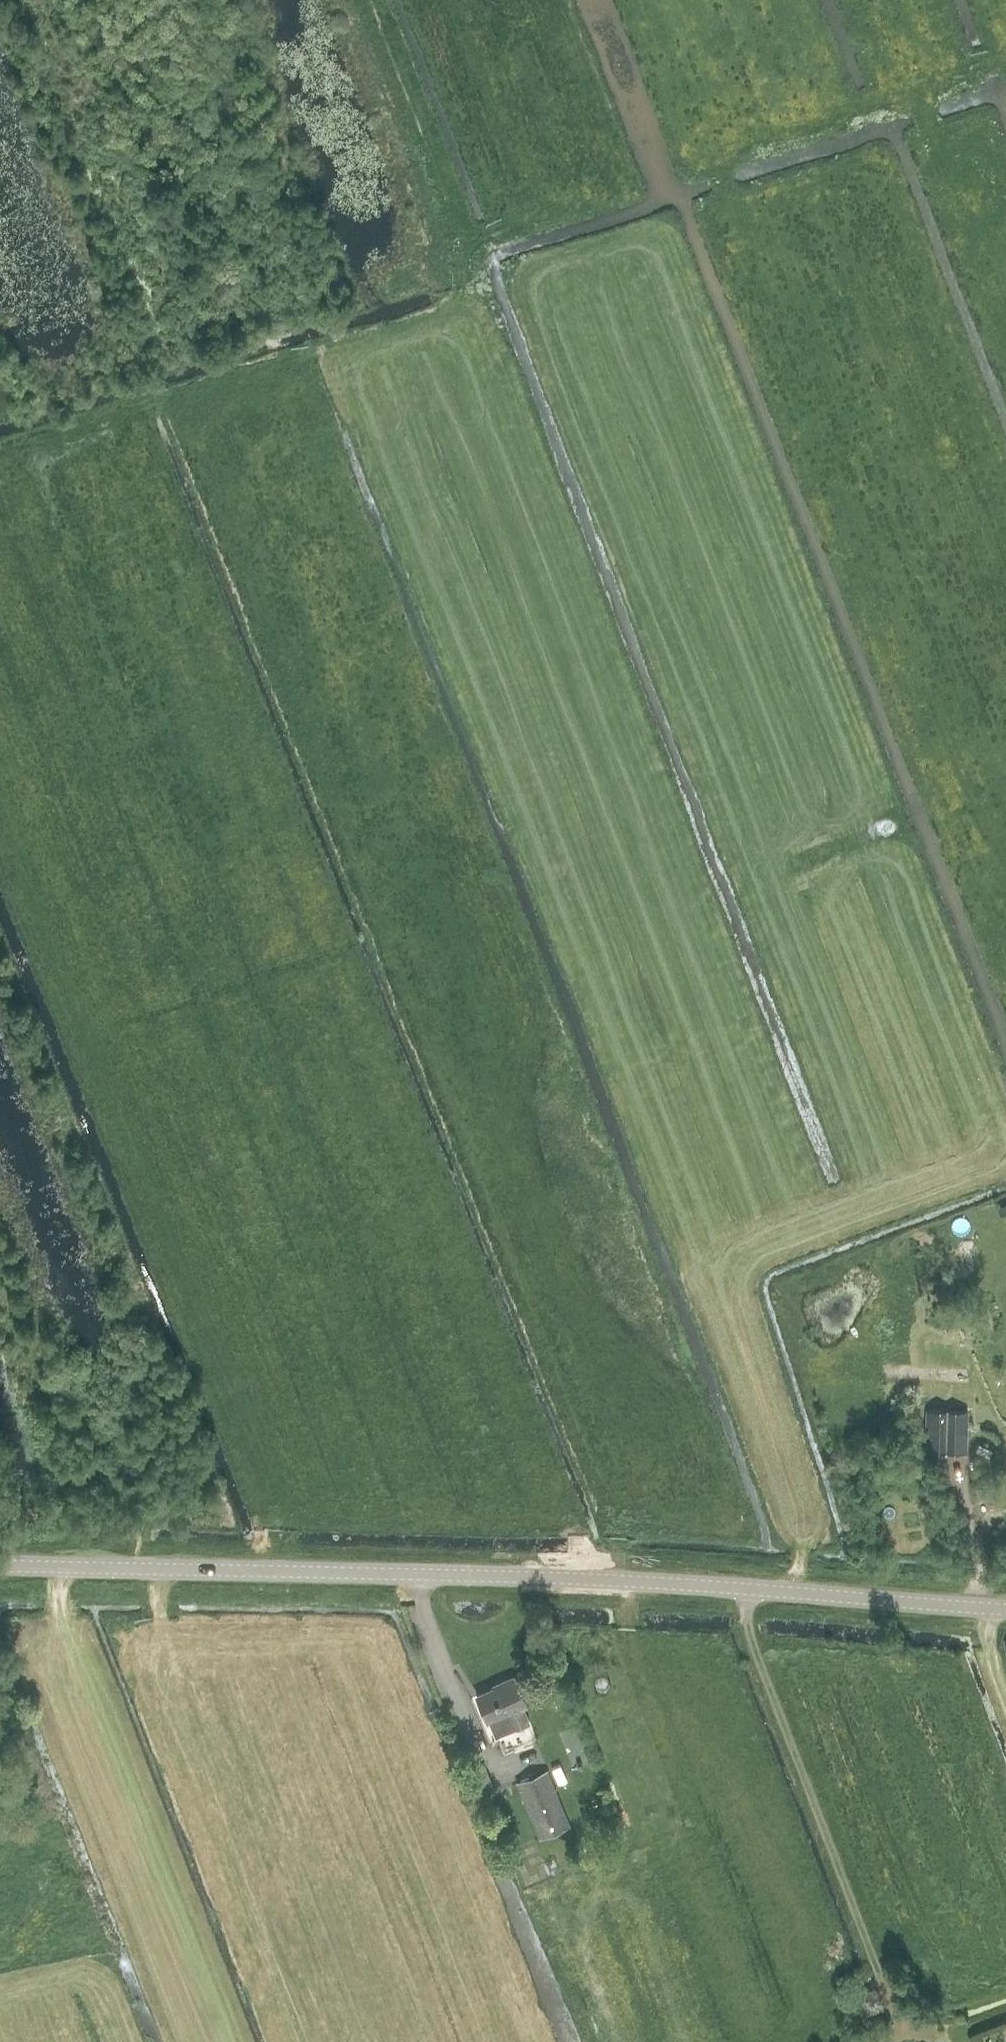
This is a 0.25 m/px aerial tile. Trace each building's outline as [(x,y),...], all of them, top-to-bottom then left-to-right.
[(927,1410),(926,1448),(967,1449),(968,1411),(927,1410)] [(513,1728),(528,1721),(522,1706),(526,1704),(514,1676),(501,1682),(501,1683),(477,1694),(488,1720),(507,1712),(513,1728)] [(567,1711),(556,1716),(560,1724),(570,1720),(567,1711)] [(539,1839),(570,1826),(548,1771),(516,1782),(539,1839)] [(508,1852),(519,1847),(514,1835),(502,1840),(508,1852)]
